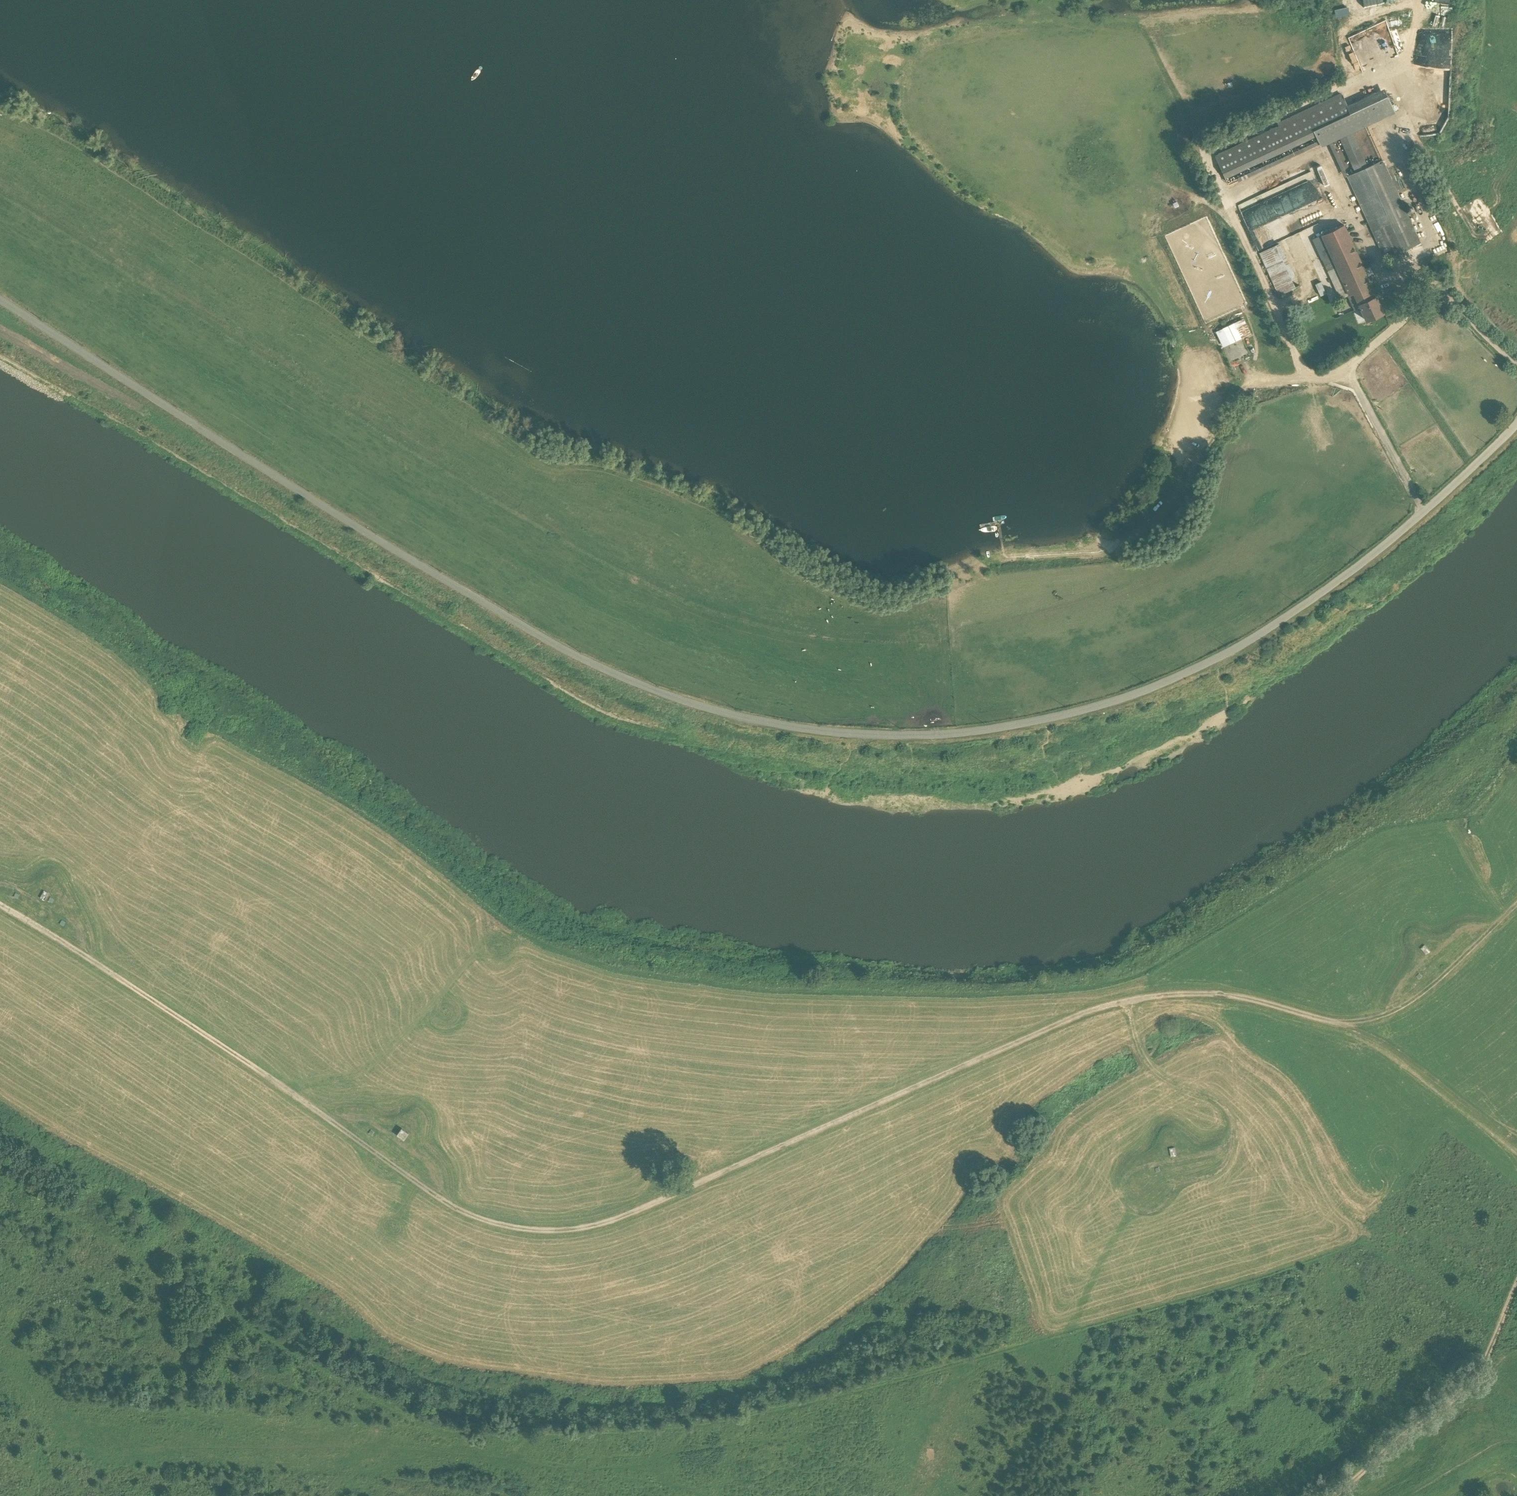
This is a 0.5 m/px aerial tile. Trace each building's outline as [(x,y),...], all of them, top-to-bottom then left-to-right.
[(1377,6),(1376,0),(1365,0),(1367,9),(1377,6)] [(1349,25),(1353,42),(1359,41),(1354,24),(1349,25)] [(1346,26),(1337,27),(1338,45),(1347,44),(1346,26)] [(1448,78),(1449,37),(1432,36),(1432,49),(1424,49),(1424,55),(1434,55),(1434,62),(1426,62),(1426,68),(1414,67),(1413,86),(1426,87),(1426,78),(1448,78)] [(1346,177),(1380,250),(1386,247),(1391,256),(1421,242),(1382,159),(1368,166),(1352,132),(1394,112),(1383,87),(1346,104),(1340,92),(1275,123),(1277,125),(1215,154),(1214,155),(1225,179),(1316,136),(1317,140),(1227,182),(1227,184),(1228,186),(1319,143),(1320,146),(1328,143),(1344,178),(1346,177)] [(1312,172),(1238,201),(1248,228),(1279,216),(1277,212),(1291,207),(1287,199),(1318,187),(1312,172)] [(1251,227),(1257,249),(1284,241),(1278,219),(1251,227)] [(1344,224),(1343,224),(1312,239),(1340,299),(1346,296),(1351,305),(1375,294),(1367,277),(1367,276),(1373,273),(1369,266),(1369,265),(1364,268),(1344,224)] [(1279,243),(1259,251),(1278,294),(1300,285),(1279,243)] [(1365,322),(1383,312),(1375,294),(1351,305),(1354,310),(1359,308),(1365,322)] [(1215,331),(1222,346),(1241,337),(1233,322),(1215,331)] [(1312,360),(1315,365),(1324,360),(1321,355),(1312,360)] [(44,893),(40,901),(45,903),(49,896),(44,893)] [(1426,955),(1431,951),(1425,945),(1420,949),(1426,955)] [(409,1133),(402,1128),(397,1135),(404,1140),(409,1133)]
